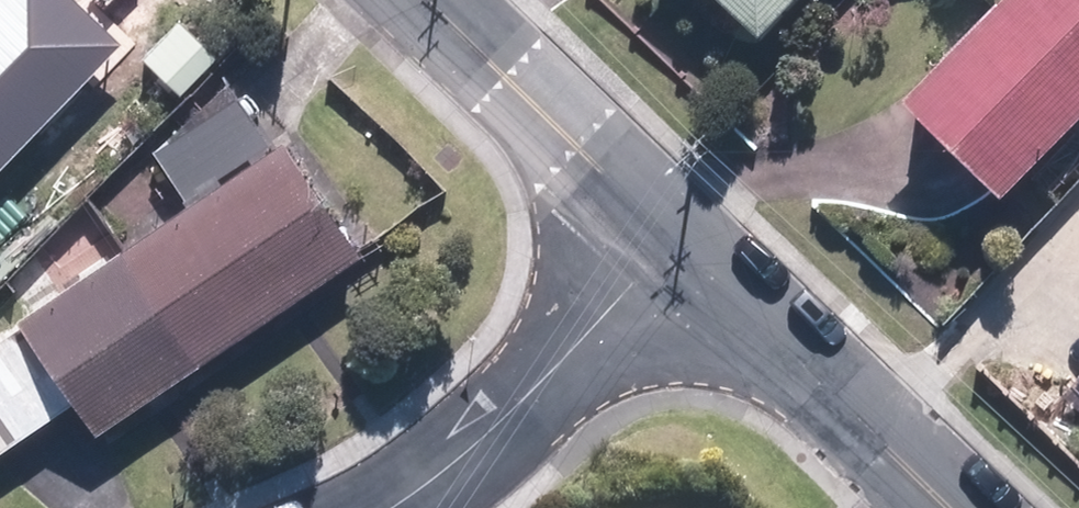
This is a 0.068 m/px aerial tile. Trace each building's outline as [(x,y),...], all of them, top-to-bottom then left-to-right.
[(3,212),(39,182),(64,211),(92,187),(64,154),(107,118),(55,59),(78,39),(27,0),(0,0),(0,209),(3,212)] [(748,44),(790,0),(701,0),(748,44)] [(889,111),(988,204),(1078,109),(1078,0),(995,0),(889,111)] [(354,255),(259,124),(236,92),(141,160),(178,212),(0,339),(0,466),(34,441),(66,418),(86,447),(354,255)]
